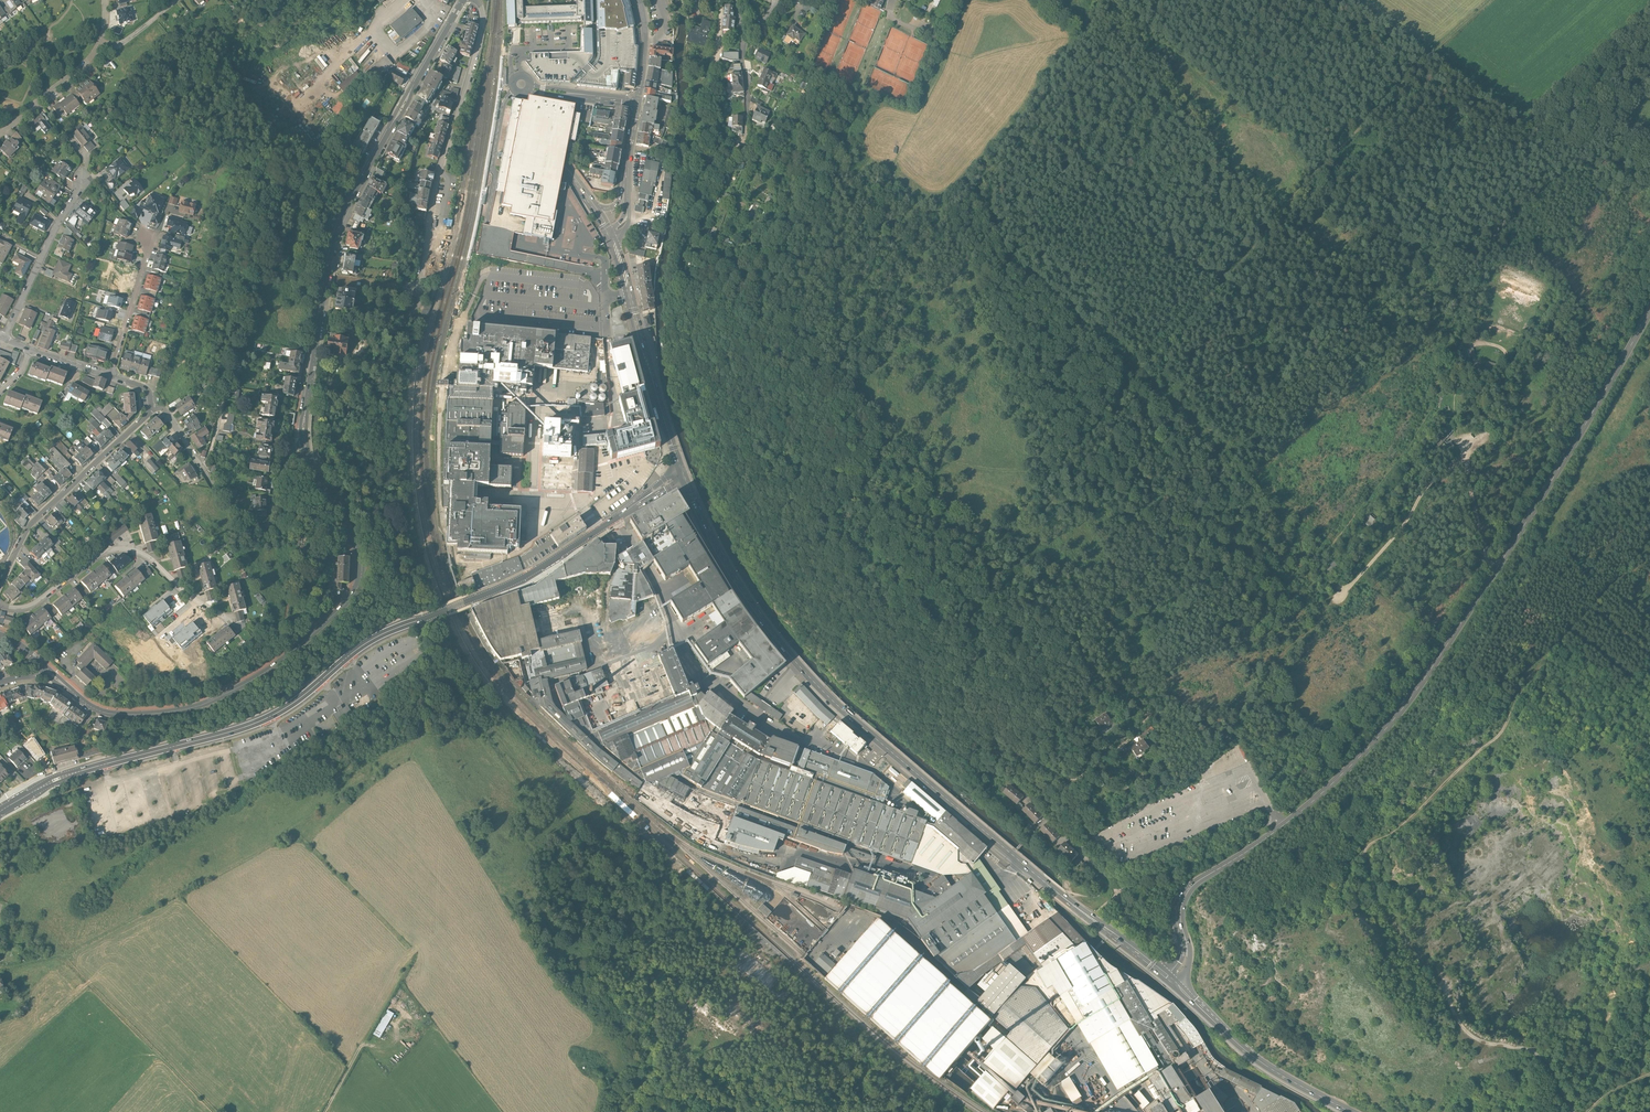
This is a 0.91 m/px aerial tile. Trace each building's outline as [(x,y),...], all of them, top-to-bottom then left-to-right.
[(9,0),(3,0),(2,1),(10,12),(11,13),(16,10),(9,0)] [(16,10),(21,6),(20,5),(17,0),(9,0),(16,10)] [(582,21),(582,18),(584,18),(584,24),(592,24),(591,0),(576,0),(576,7),(575,7),(523,8),(523,0),(508,0),(509,27),(515,27),(517,27),(516,20),(518,20),(519,24),(582,21)] [(598,10),(599,33),(599,54),(600,55),(599,58),(599,59),(598,60),(598,61),(597,63),(596,64),(593,67),(591,65),(589,63),(592,60),(592,59),(593,58),(593,56),(593,54),(592,30),(581,30),(580,52),(548,53),(530,54),(530,58),(530,61),(525,61),(525,62),(540,81),(571,83),(582,71),(584,73),(586,74),(579,82),(579,86),(616,90),(619,71),(621,72),(627,72),(636,73),(638,46),(635,46),(633,29),(633,27),(634,27),(630,9),(627,0),(598,0),(598,10)] [(884,0),(874,0),(871,8),(880,11),(884,0)] [(805,13),(806,11),(810,11),(810,5),(803,4),(802,11),(802,12),(805,13)] [(732,8),(725,7),(724,17),(724,18),(724,20),(723,21),(722,28),(723,28),(723,31),(733,32),(735,22),(734,21),(735,19),(733,19),(733,14),(731,13),(732,8)] [(411,8),(390,26),(401,39),(422,21),(411,8)] [(129,9),(117,12),(120,25),(132,22),(129,9)] [(692,25),(687,40),(705,45),(712,22),(703,19),(701,27),(692,25)] [(478,27),(469,24),(465,36),(466,36),(475,39),(476,34),(478,27)] [(805,34),(793,26),(787,36),(794,40),(795,38),(800,42),(805,34)] [(122,30),(116,27),(113,33),(119,36),(122,30)] [(475,39),(466,36),(464,44),(472,47),(475,39)] [(794,40),(787,36),(783,42),(788,45),(791,41),(797,45),(800,42),(795,38),(794,40)] [(472,47),(464,44),(461,43),(460,48),(462,49),(460,54),(470,57),(472,47)] [(756,46),(748,44),(747,52),(754,53),(756,46)] [(448,48),(440,61),(445,64),(449,67),(449,66),(452,62),(455,63),(457,60),(454,58),(457,53),(448,48)] [(662,50),(650,48),(649,59),(660,60),(660,57),(664,57),(665,56),(673,56),(673,51),(670,51),(662,50)] [(769,54),(760,51),(756,59),(766,63),(769,54)] [(739,59),(739,53),(724,54),(723,60),(730,62),(735,61),(736,60),(739,59)] [(354,63),(352,65),(355,70),(359,67),(352,56),(350,58),(354,63)] [(386,56),(367,72),(374,80),(393,65),(386,56)] [(660,60),(649,59),(649,68),(659,70),(660,70),(661,60),(660,60)] [(340,67),(345,76),(352,73),(347,63),(340,67)] [(449,67),(445,64),(439,77),(446,80),(448,78),(452,68),(449,66),(449,67)] [(408,73),(398,67),(395,72),(406,77),(408,73)] [(659,70),(649,68),(646,82),(657,84),(663,85),(664,81),(659,80),(659,81),(657,81),(658,76),(659,70)] [(660,70),(659,70),(658,76),(672,79),(672,72),(660,70)] [(777,75),(766,71),(764,70),(763,72),(761,78),(770,81),(771,78),(773,79),(775,80),(777,75)] [(406,77),(395,72),(391,81),(401,86),(406,77)] [(636,73),(627,72),(625,87),(634,88),(636,73)] [(432,74),(427,82),(424,87),(434,93),(443,79),(439,77),(439,78),(431,73),(431,74),(432,74)] [(739,73),(736,73),(736,74),(732,75),(733,83),(742,82),(742,74),(739,74),(739,73)] [(770,81),(761,78),(757,87),(766,90),(770,81)] [(88,81),(80,87),(80,88),(76,91),(80,97),(84,101),(83,101),(83,102),(85,104),(86,104),(88,103),(89,101),(88,101),(97,94),(97,93),(97,92),(96,90),(94,90),(93,88),(88,81)] [(657,84),(646,82),(645,89),(655,91),(667,94),(668,90),(656,87),(657,84)] [(742,82),(733,83),(733,84),(733,90),(734,94),(744,93),(742,82)] [(434,93),(424,87),(417,99),(425,104),(427,105),(434,93)] [(452,87),(450,93),(442,91),(439,96),(442,97),(454,101),(456,102),(458,90),(452,87)] [(655,91),(645,89),(644,97),(646,97),(658,100),(671,102),(671,98),(655,95),(655,91)] [(76,90),(70,94),(71,95),(75,101),(80,97),(76,91),(76,90)] [(492,124),(496,125),(499,102),(501,92),(498,91),(496,102),(492,124)] [(71,95),(66,99),(67,100),(60,106),(63,110),(66,115),(70,112),(70,111),(78,105),(78,106),(79,105),(75,101),(71,95)] [(454,101),(442,97),(439,107),(451,112),(454,101)] [(564,167),(576,106),(528,97),(527,103),(519,101),(512,100),(488,227),(486,226),(482,226),(477,257),(508,263),(510,256),(510,253),(511,251),(514,234),(523,236),(551,241),(557,213),(556,213),(562,178),(564,167)] [(658,100),(646,97),(641,124),(654,126),(654,122),(656,122),(657,113),(656,113),(658,100)] [(417,99),(410,111),(421,117),(422,114),(420,112),(425,104),(417,99)] [(59,104),(53,108),(58,114),(63,110),(60,106),(59,104)] [(451,112),(439,107),(437,112),(444,114),(449,116),(451,112)] [(675,108),(668,107),(663,127),(665,127),(670,129),(671,124),(675,108)] [(770,113),(758,108),(752,121),(764,126),(770,113)] [(628,110),(616,109),(614,121),(626,123),(628,110)] [(421,117),(410,111),(405,118),(413,123),(416,125),(418,127),(421,122),(419,121),(421,117)] [(598,112),(597,112),(596,118),(611,121),(612,114),(598,112)] [(596,118),(592,117),(591,121),(610,125),(613,124),(614,124),(614,121),(611,121),(596,118)] [(42,118),(30,127),(35,133),(41,129),(46,137),(53,132),(47,125),(43,119),(42,118)] [(380,123),(371,118),(363,130),(365,131),(358,143),(355,141),(352,147),(363,153),(380,123)] [(405,118),(397,133),(408,139),(416,125),(414,123),(413,123),(405,118)] [(742,118),(732,118),(732,128),(742,128),(742,118)] [(626,123),(614,121),(614,124),(612,131),(613,131),(624,133),(626,123)] [(439,122),(435,134),(436,134),(445,137),(448,125),(447,125),(439,122)] [(641,124),(640,124),(639,133),(650,135),(661,139),(663,133),(665,127),(663,127),(654,126),(641,124)] [(74,134),(72,135),(77,141),(76,141),(79,144),(82,147),(84,146),(90,141),(91,140),(86,133),(87,132),(83,127),(79,130),(74,134)] [(624,133),(613,131),(612,134),(611,140),(610,140),(610,138),(609,136),(595,134),(594,139),(601,140),(622,144),(624,133)] [(408,139),(397,133),(392,142),(403,148),(405,149),(406,146),(405,145),(408,139)] [(650,135),(639,133),(637,145),(648,147),(649,145),(651,145),(651,142),(649,141),(650,135)] [(22,140),(16,134),(12,138),(17,144),(22,140)] [(445,137),(436,134),(433,144),(442,147),(443,144),(444,140),(445,137)] [(12,141),(9,144),(7,142),(3,146),(4,147),(0,150),(3,153),(3,154),(7,158),(8,158),(13,153),(14,153),(18,149),(15,146),(17,144),(12,138),(10,139),(12,141)] [(622,144),(601,140),(600,144),(610,146),(609,150),(620,152),(622,144)] [(403,148),(392,142),(386,153),(397,159),(403,148)] [(433,144),(432,143),(428,156),(438,159),(442,147),(433,144)] [(609,150),(608,150),(608,155),(594,152),(593,157),(599,158),(604,159),(603,163),(606,164),(618,166),(620,152),(609,150)] [(120,164),(118,161),(120,160),(119,160),(107,169),(115,179),(127,170),(122,163),(120,164)] [(68,167),(60,161),(58,162),(57,163),(58,165),(59,166),(54,173),(63,179),(68,171),(69,171),(70,171),(71,170),(71,169),(71,168),(71,167),(70,167),(69,166),(68,167)] [(659,163),(646,161),(642,180),(655,182),(659,163)] [(618,166),(606,164),(605,168),(601,168),(602,166),(592,164),(591,170),(602,172),(616,175),(618,166)] [(428,172),(428,171),(425,170),(425,172),(422,171),(421,173),(420,177),(421,178),(420,181),(421,181),(431,183),(432,180),(433,180),(434,176),(433,176),(434,174),(428,172)] [(672,172),(665,171),(661,217),(667,217),(669,207),(672,172)] [(616,175),(602,172),(601,175),(603,176),(601,185),(614,187),(616,175)] [(377,178),(376,180),(372,177),(368,186),(376,191),(381,193),(386,184),(380,181),(381,180),(377,178)] [(60,187),(50,179),(48,182),(46,180),(39,189),(43,192),(44,193),(41,197),(48,203),(49,202),(53,205),(62,192),(58,189),(60,187)] [(113,180),(108,183),(113,189),(118,186),(113,180)] [(135,180),(124,189),(129,195),(132,193),(134,194),(135,195),(138,193),(138,194),(141,191),(142,190),(135,180)] [(642,180),(639,194),(640,194),(649,195),(651,196),(652,185),(655,186),(655,182),(642,180)] [(431,183),(421,181),(420,185),(419,189),(429,191),(431,183)] [(368,186),(363,194),(357,205),(365,209),(366,208),(369,209),(372,209),(373,207),(371,205),(374,200),(372,198),(376,191),(368,186)] [(429,191),(419,189),(418,189),(417,192),(419,192),(418,196),(417,200),(428,202),(429,194),(429,191)] [(28,202),(20,198),(23,193),(22,192),(19,197),(18,197),(12,208),(11,208),(10,211),(11,212),(13,209),(20,213),(15,222),(21,225),(26,215),(31,206),(27,203),(28,202)] [(159,198),(151,194),(150,196),(149,196),(146,202),(143,201),(140,206),(155,213),(158,215),(166,198),(160,195),(159,198)] [(178,199),(171,197),(169,203),(176,205),(178,199)] [(417,200),(411,198),(409,203),(417,204),(416,208),(417,209),(426,210),(428,202),(417,200)] [(129,206),(124,199),(119,203),(124,210),(129,206)] [(196,206),(182,202),(180,212),(193,216),(194,213),(195,213),(197,213),(197,211),(196,209),(195,209),(196,206)] [(90,209),(83,204),(77,211),(84,217),(85,218),(82,221),(87,225),(96,213),(91,208),(90,209)] [(365,209),(357,205),(353,213),(354,213),(355,214),(356,214),(361,217),(368,219),(372,209),(369,209),(366,208),(365,209)] [(140,210),(134,207),(131,214),(137,217),(140,210)] [(426,210),(417,209),(415,226),(424,227),(426,210)] [(722,216),(720,220),(718,220),(715,225),(720,227),(726,211),(721,209),(718,214),(722,216)] [(158,215),(155,213),(155,215),(154,214),(151,221),(157,224),(160,217),(158,216),(158,215)] [(50,222),(35,214),(29,224),(44,232),(50,222)] [(181,220),(170,217),(167,225),(174,226),(172,230),(172,231),(176,232),(177,232),(177,233),(177,234),(180,235),(181,234),(181,233),(184,234),(187,225),(180,223),(181,220)] [(123,221),(120,219),(117,226),(129,231),(132,225),(130,224),(123,221)] [(359,222),(354,219),(351,226),(356,227),(359,222)] [(78,232),(70,223),(66,227),(75,236),(78,232)] [(117,226),(113,233),(119,236),(119,235),(126,238),(129,231),(117,226)] [(350,232),(349,232),(349,233),(348,234),(348,236),(348,240),(348,239),(347,240),(347,241),(347,243),(347,244),(351,245),(351,247),(358,249),(358,247),(360,247),(361,240),(362,240),(363,235),(356,234),(350,232)] [(659,235),(648,233),(646,247),(656,250),(659,235)] [(70,237),(63,234),(56,251),(59,252),(60,249),(68,253),(74,241),(69,239),(70,237)] [(175,240),(164,237),(160,249),(170,251),(172,247),(180,249),(182,242),(175,240)] [(0,239),(0,247),(0,263),(2,264),(12,245),(0,239)] [(133,247),(119,243),(117,250),(119,251),(130,254),(133,247)] [(645,251),(631,248),(630,254),(636,256),(642,257),(644,257),(645,251)] [(130,254),(119,251),(117,258),(130,262),(132,255),(130,254)] [(355,256),(351,255),(351,254),(345,253),(345,254),(344,254),(344,256),(344,257),(345,257),(344,258),(345,258),(344,261),(344,263),(354,265),(355,256)] [(31,262),(17,255),(14,260),(20,263),(15,273),(23,277),(31,262)] [(163,257),(156,255),(154,262),(165,265),(167,258),(163,257)] [(70,266),(59,261),(54,272),(53,275),(68,282),(71,275),(67,273),(70,266)] [(165,265),(154,262),(152,269),(159,270),(163,272),(165,265)] [(354,265),(344,263),(343,267),(343,268),(342,268),(342,269),(341,270),(342,271),(342,272),(348,273),(348,272),(353,273),(354,265)] [(637,267),(639,285),(650,283),(651,282),(649,265),(643,266),(637,267)] [(54,272),(47,269),(44,275),(52,278),(53,275),(54,272)] [(154,277),(149,276),(148,278),(147,278),(146,282),(159,286),(161,279),(154,277)] [(159,286),(146,282),(145,285),(146,286),(145,289),(150,290),(157,292),(159,286)] [(650,283),(638,285),(642,302),(652,299),(654,299),(650,283)] [(356,290),(339,289),(339,293),(337,294),(337,296),(338,297),(338,298),(354,300),(356,290)] [(0,301),(0,315),(1,315),(4,317),(4,316),(7,310),(6,309),(8,307),(9,308),(13,300),(3,294),(2,295),(3,295),(0,301)] [(114,297),(109,296),(107,304),(120,308),(122,300),(114,297)] [(148,298),(143,296),(142,299),(141,299),(140,302),(152,306),(156,307),(158,302),(157,301),(154,300),(148,298)] [(354,300),(338,298),(337,303),(336,304),(335,307),(336,308),(342,309),(346,310),(346,309),(352,310),(354,300)] [(654,309),(652,299),(642,302),(641,302),(644,311),(654,309)] [(67,300),(60,316),(69,319),(68,318),(70,313),(71,313),(75,304),(67,300)] [(152,306),(140,302),(139,306),(140,306),(139,309),(144,311),(150,313),(152,306)] [(432,305),(425,303),(425,306),(424,306),(424,309),(423,309),(422,312),(421,312),(421,315),(413,314),(412,320),(420,321),(424,322),(432,305)] [(36,314),(25,309),(19,324),(29,329),(36,314)] [(104,311),(98,309),(96,318),(109,321),(111,313),(104,311)] [(142,318),(137,317),(136,320),(135,319),(134,323),(146,327),(148,320),(142,318)] [(146,327),(134,323),(132,327),(134,327),(133,330),(138,331),(144,333),(146,327)] [(556,335),(468,326),(467,334),(466,333),(466,336),(467,336),(467,337),(537,345),(554,346),(556,335)] [(113,331),(101,327),(98,337),(99,339),(110,342),(113,331)] [(51,330),(46,328),(38,347),(47,351),(55,332),(51,330)] [(334,339),(330,338),(328,349),(327,352),(331,353),(335,354),(346,355),(347,350),(348,349),(348,347),(348,345),(348,344),(349,338),(341,337),(341,335),(335,334),(335,336),(334,336),(334,339)] [(591,338),(556,335),(554,346),(552,369),(587,373),(591,338)] [(521,510),(493,508),(493,503),(477,502),(478,486),(511,487),(512,468),(490,467),(491,437),(500,437),(499,455),(523,456),(525,432),(524,432),(526,404),(508,403),(508,413),(492,412),(493,386),(510,387),(509,393),(515,394),(515,393),(528,394),(528,392),(532,392),(532,389),(534,367),(535,367),(547,368),(552,369),(554,346),(537,345),(467,337),(467,340),(464,339),(464,340),(464,343),(461,342),(461,343),(460,378),(460,384),(455,383),(449,383),(448,388),(444,484),(444,507),(448,507),(447,545),(458,546),(457,554),(463,554),(463,552),(508,554),(508,548),(519,549),(521,510)] [(369,340),(356,338),(353,355),(355,355),(354,360),(366,362),(369,340)] [(70,345),(61,342),(59,349),(69,351),(70,345)] [(632,342),(610,347),(624,400),(646,394),(632,342)] [(77,346),(70,344),(70,345),(69,351),(75,353),(77,346)] [(1470,358),(1467,344),(1458,347),(1460,352),(1462,352),(1464,360),(1470,358)] [(107,351),(88,346),(85,356),(104,361),(107,351)] [(19,353),(13,350),(11,355),(8,363),(15,365),(19,353)] [(302,353),(291,351),(291,352),(287,351),(286,356),(290,356),(289,362),(300,364),(302,353)] [(133,356),(124,353),(120,368),(120,369),(121,368),(124,368),(126,368),(126,369),(128,369),(128,371),(133,356)] [(141,358),(133,356),(128,371),(129,371),(129,370),(132,371),(132,370),(134,371),(137,372),(136,373),(137,373),(141,358)] [(9,363),(8,363),(5,361),(2,359),(0,358),(0,379),(9,363)] [(150,361),(141,358),(137,373),(137,374),(137,372),(140,373),(141,373),(143,373),(143,374),(145,374),(145,376),(150,361)] [(271,364),(262,362),(261,370),(267,371),(267,370),(269,370),(271,364)] [(300,364),(289,362),(289,365),(280,363),(279,370),(299,373),(300,364)] [(39,366),(33,363),(29,375),(45,381),(46,379),(50,370),(42,367),(42,366),(40,365),(39,366)] [(67,374),(59,371),(57,370),(56,370),(51,368),(50,370),(46,379),(62,386),(67,374)] [(95,381),(89,378),(90,378),(85,376),(81,381),(90,386),(93,387),(95,381)] [(106,380),(96,377),(95,381),(93,387),(103,390),(106,380)] [(294,378),(286,377),(284,385),(295,386),(296,380),(297,379),(294,378)] [(89,393),(73,384),(70,389),(69,392),(68,392),(84,402),(89,393)] [(295,386),(284,385),(283,394),(294,396),(295,386)] [(14,395),(8,392),(3,403),(20,410),(21,408),(24,399),(17,396),(17,395),(14,394),(14,395)] [(134,394),(123,395),(125,414),(124,415),(122,416),(127,422),(134,414),(133,414),(135,414),(134,394)] [(660,447),(646,394),(624,400),(619,401),(627,431),(606,437),(608,445),(612,459),(660,447)] [(273,398),(272,398),(262,396),(261,403),(266,404),(266,406),(277,407),(278,403),(276,403),(278,396),(273,395),(273,398)] [(34,400),(32,398),(31,399),(25,397),(24,399),(21,408),(37,415),(41,403),(34,400)] [(177,405),(176,406),(181,414),(194,407),(195,406),(192,401),(191,402),(189,399),(188,398),(177,405)] [(94,408),(95,409),(103,417),(114,407),(109,402),(102,409),(98,405),(94,408)] [(277,407),(266,406),(265,409),(260,408),(259,415),(270,417),(270,419),(274,420),(275,413),(276,413),(277,407)] [(603,407),(581,409),(582,418),(604,416),(603,407)] [(102,423),(107,428),(110,425),(103,417),(95,409),(90,413),(101,424),(102,423)] [(295,413),(288,412),(286,422),(293,424),(295,413)] [(122,416),(120,414),(114,420),(114,419),(113,420),(113,421),(112,422),(116,426),(115,427),(116,428),(117,427),(120,430),(128,422),(122,416)] [(234,415),(229,414),(229,418),(227,418),(226,424),(231,425),(233,425),(234,415)] [(194,416),(185,422),(190,430),(200,424),(194,416)] [(113,436),(106,429),(103,433),(102,432),(102,431),(98,427),(100,426),(92,418),(88,421),(95,429),(100,435),(107,442),(113,436)] [(156,418),(140,432),(148,440),(152,436),(152,437),(161,429),(160,429),(163,426),(156,418)] [(273,422),(259,420),(258,425),(262,426),(261,430),(272,432),(273,427),(274,428),(274,423),(273,423),(273,422)] [(573,421),(545,420),(544,433),(542,436),(545,439),(544,441),(543,441),(544,441),(543,448),(571,450),(573,421)] [(1440,447),(1453,432),(1453,427),(1449,424),(1434,442),(1440,447)] [(2,426),(0,425),(0,439),(8,442),(12,430),(5,427),(2,426)] [(206,428),(199,432),(191,437),(193,441),(194,441),(199,449),(202,447),(203,446),(206,444),(202,437),(209,433),(206,428)] [(272,432),(261,430),(261,434),(257,434),(256,439),(271,441),(272,441),(272,437),(271,437),(272,432)] [(107,442),(100,435),(99,436),(94,440),(95,442),(94,443),(96,445),(98,444),(101,447),(107,442)] [(605,435),(583,437),(583,446),(587,446),(605,444),(606,445),(608,445),(606,437),(605,437),(605,435)] [(170,436),(167,439),(165,437),(162,441),(161,440),(153,447),(158,452),(163,448),(163,449),(165,449),(167,447),(169,449),(176,443),(170,436)] [(141,447),(133,439),(126,446),(133,454),(137,457),(140,454),(136,451),(141,447)] [(90,445),(85,440),(82,443),(87,448),(90,445)] [(87,448),(82,443),(80,443),(77,446),(76,448),(75,449),(79,454),(86,461),(93,455),(87,448)] [(183,449),(176,443),(169,449),(176,456),(177,454),(179,456),(181,454),(179,452),(183,449)] [(133,454),(126,446),(124,448),(131,456),(133,454)] [(268,447),(265,446),(265,447),(261,446),(259,456),(260,456),(267,457),(270,458),(271,453),(272,452),(273,450),(272,449),(272,448),(268,447)] [(587,446),(583,446),(583,447),(580,447),(578,491),(588,491),(588,492),(592,492),(593,450),(586,449),(587,446)] [(70,465),(53,447),(50,450),(55,456),(51,460),(61,472),(64,468),(66,470),(70,465)] [(124,455),(121,451),(113,458),(120,465),(128,457),(125,454),(124,455)] [(79,454),(74,459),(76,461),(75,463),(77,465),(78,463),(81,466),(86,461),(79,454)] [(573,457),(544,456),(543,489),(571,490),(573,457)] [(46,470),(38,462),(37,462),(34,458),(29,463),(36,471),(40,476),(46,470)] [(113,458),(107,463),(110,466),(107,468),(112,472),(120,465),(113,458)] [(159,469),(150,460),(144,465),(153,475),(159,469)] [(270,463),(252,460),(250,469),(269,472),(270,463)] [(185,465),(177,471),(179,474),(180,473),(187,469),(185,465)] [(187,469),(180,473),(181,473),(182,472),(185,478),(184,479),(188,477),(190,481),(198,476),(191,466),(187,469)] [(66,470),(64,468),(61,472),(59,474),(65,481),(71,475),(66,470)] [(101,469),(92,477),(99,485),(105,491),(109,488),(103,481),(108,476),(101,469)] [(40,476),(36,471),(31,475),(36,480),(40,476)] [(65,481),(59,474),(55,477),(52,473),(49,476),(54,481),(53,482),(55,484),(56,483),(59,487),(65,481)] [(99,485),(92,477),(86,483),(88,486),(87,488),(89,489),(90,488),(93,490),(97,487),(99,485)] [(126,483),(121,477),(116,482),(121,487),(126,483)] [(270,489),(266,489),(267,484),(268,482),(268,478),(262,477),(257,477),(256,489),(261,489),(261,493),(270,494),(270,489)] [(44,487),(42,484),(40,484),(38,485),(37,484),(33,487),(34,489),(34,490),(37,493),(44,500),(51,494),(48,491),(50,490),(46,486),(44,487)] [(105,491),(99,485),(97,487),(105,496),(107,494),(105,491)] [(44,500),(37,493),(30,500),(32,502),(31,503),(33,505),(34,504),(37,507),(44,500)] [(80,496),(79,495),(78,496),(75,493),(71,497),(82,509),(84,507),(80,502),(84,498),(80,495),(80,496)] [(676,494),(630,523),(642,542),(642,543),(642,542),(654,561),(665,581),(685,569),(687,573),(684,574),(686,577),(690,574),(694,580),(690,583),(691,585),(694,583),(696,587),(670,603),(683,623),(711,605),(712,605),(731,593),(731,592),(725,583),(719,573),(713,563),(684,517),(688,514),(676,494)] [(82,509),(71,497),(67,501),(69,503),(68,504),(68,505),(68,506),(72,510),(76,506),(80,511),(82,509)] [(266,497),(256,498),(256,510),(255,510),(256,516),(267,515),(267,507),(267,506),(267,500),(266,500),(266,497)] [(68,505),(63,500),(58,505),(63,510),(68,506),(68,505)] [(27,510),(23,505),(22,505),(19,501),(12,508),(23,520),(30,513),(31,513),(27,510)] [(36,513),(29,506),(28,507),(29,508),(27,510),(31,513),(30,513),(32,515),(36,513)] [(527,510),(521,510),(519,549),(520,549),(521,541),(526,541),(527,510)] [(59,514),(57,516),(54,513),(50,517),(59,526),(65,520),(59,514)] [(1370,515),(1367,513),(1361,520),(1364,523),(1370,528),(1370,531),(1372,531),(1379,523),(1376,521),(1370,515)] [(151,514),(138,518),(145,543),(146,543),(153,541),(159,540),(151,514)] [(59,526),(50,517),(46,521),(49,523),(48,524),(50,527),(51,526),(53,528),(55,526),(57,528),(59,526)] [(578,517),(550,536),(559,548),(586,529),(578,517)] [(124,524),(107,536),(112,542),(128,529),(124,524)] [(613,541),(609,534),(599,540),(601,544),(607,540),(608,541),(613,541)] [(46,538),(38,546),(45,553),(53,545),(46,538)] [(599,540),(535,587),(518,593),(479,607),(471,611),(472,613),(467,615),(470,622),(474,630),(478,636),(486,649),(495,662),(496,663),(500,660),(504,664),(504,663),(506,663),(505,659),(521,656),(522,658),(522,659),(524,659),(531,657),(530,653),(540,650),(538,641),(530,606),(533,606),(534,606),(534,605),(537,605),(539,605),(538,604),(542,604),(543,604),(543,603),(546,603),(547,603),(547,602),(550,601),(550,602),(551,601),(555,600),(555,601),(556,600),(559,599),(559,600),(560,599),(555,582),(560,581),(561,581),(571,578),(572,578),(578,576),(578,577),(578,576),(583,575),(584,575),(585,575),(589,575),(590,575),(591,575),(592,575),(601,574),(601,575),(602,575),(602,574),(607,574),(610,575),(610,576),(615,565),(616,554),(616,547),(616,546),(603,546),(601,544),(599,540)] [(623,541),(613,541),(608,541),(607,540),(601,544),(603,546),(616,546),(616,547),(616,554),(624,553),(628,553),(629,552),(628,551),(623,542),(623,541)] [(153,541),(146,543),(149,553),(156,551),(153,541)] [(181,541),(168,545),(175,571),(177,570),(184,568),(188,567),(181,541)] [(642,542),(628,551),(629,552),(628,553),(624,553),(616,558),(620,565),(621,565),(634,566),(635,566),(637,566),(638,566),(638,567),(640,571),(654,561),(642,542),(642,543),(642,542)] [(38,546),(30,553),(37,560),(45,553),(38,546)] [(222,557),(226,563),(232,558),(228,553),(222,557)] [(116,559),(110,563),(117,572),(129,562),(124,556),(119,560),(118,557),(116,559)] [(33,564),(26,557),(19,564),(23,568),(28,564),(31,567),(33,564)] [(350,557),(335,557),(335,569),(332,569),(332,583),(336,583),(342,583),(349,583),(350,557)] [(518,557),(471,574),(473,578),(476,586),(475,586),(477,591),(491,585),(506,579),(516,574),(525,569),(518,557)] [(1333,561),(1332,560),(1324,570),(1331,575),(1333,577),(1341,567),(1340,567),(1333,561)] [(210,562),(198,566),(205,592),(206,591),(213,589),(218,588),(210,562)] [(31,567),(28,564),(23,568),(26,571),(18,579),(25,585),(32,579),(34,581),(39,576),(31,567)] [(102,565),(81,582),(85,587),(89,592),(90,593),(111,576),(102,565)] [(619,565),(619,566),(611,585),(610,598),(609,598),(609,618),(611,623),(619,619),(622,620),(623,621),(628,619),(635,616),(636,603),(652,596),(653,597),(654,597),(653,595),(649,585),(640,571),(638,567),(638,566),(637,566),(635,566),(634,566),(621,565),(620,565),(619,565)] [(1373,565),(1366,573),(1370,576),(1376,568),(1373,565)] [(147,567),(139,573),(144,579),(152,573),(147,567)] [(184,568),(177,570),(180,580),(187,578),(184,568)] [(139,573),(136,569),(115,587),(124,597),(144,580),(144,579),(139,573)] [(473,578),(458,584),(461,592),(475,586),(476,586),(473,578)] [(18,579),(11,585),(12,586),(3,595),(9,601),(10,600),(12,601),(20,594),(18,592),(25,585),(18,579)] [(342,583),(336,583),(336,587),(331,594),(339,596),(346,590),(342,589),(342,583)] [(239,584),(227,587),(234,613),(235,613),(242,611),(247,610),(239,584)] [(89,592),(85,587),(77,593),(82,598),(89,592)] [(74,589),(53,606),(58,612),(61,616),(82,599),(82,598),(77,593),(74,589)] [(213,589),(206,591),(208,601),(216,599),(214,591),(213,589)] [(731,593),(712,605),(724,624),(694,646),(708,665),(738,643),(752,661),(730,680),(744,698),(745,697),(750,693),(784,664),(770,647),(756,629),(743,611),(731,593)] [(175,613),(185,605),(177,594),(174,596),(179,602),(176,604),(174,601),(169,605),(172,610),(175,613)] [(172,610),(169,605),(164,599),(143,616),(150,625),(152,626),(172,610)] [(53,606),(46,612),(50,618),(58,612),(53,606)] [(42,608),(21,625),(30,635),(51,618),(50,618),(46,612),(42,608)] [(242,611),(235,613),(237,623),(245,621),(242,611)] [(193,621),(194,622),(197,626),(207,618),(203,613),(193,621)] [(3,623),(13,626),(15,619),(5,616),(3,623)] [(197,626),(194,622),(173,638),(172,638),(169,641),(172,645),(175,642),(181,649),(202,632),(197,626)] [(228,627),(207,643),(215,653),(236,637),(228,627)] [(572,633),(538,641),(540,650),(541,652),(581,643),(582,643),(579,632),(578,632),(572,633)] [(541,652),(540,652),(544,668),(584,658),(581,643),(541,652)] [(93,645),(78,661),(81,665),(85,668),(94,658),(106,670),(113,663),(93,645)] [(540,650),(530,653),(531,657),(536,679),(537,686),(543,685),(542,681),(545,680),(542,669),(544,668),(540,652),(541,652),(540,650)] [(688,686),(673,650),(672,650),(658,656),(659,658),(675,697),(675,698),(688,692),(691,699),(695,697),(698,705),(705,696),(699,691),(697,685),(693,687),(692,684),(688,686)] [(0,655),(0,670),(4,667),(11,663),(8,656),(6,657),(4,653),(0,655)] [(531,657),(524,659),(525,661),(529,681),(536,679),(531,657)] [(584,658),(544,668),(542,669),(545,680),(546,680),(547,680),(577,673),(587,669),(584,658)] [(85,668),(81,665),(78,667),(81,670),(76,676),(88,686),(95,678),(85,668)] [(578,676),(575,677),(574,677),(571,678),(564,681),(565,683),(555,687),(563,708),(568,719),(568,720),(585,735),(591,733),(578,701),(582,699),(583,699),(588,697),(595,694),(595,695),(596,695),(603,692),(601,688),(608,685),(602,669),(601,668),(590,673),(579,677),(579,676),(578,676)] [(542,681),(543,685),(537,686),(536,679),(529,681),(533,697),(537,696),(537,699),(539,698),(541,706),(596,757),(604,765),(612,771),(618,764),(612,759),(616,756),(612,752),(607,755),(601,750),(604,745),(604,744),(600,743),(598,748),(592,742),(591,741),(585,735),(568,720),(568,719),(555,707),(552,702),(547,680),(546,680),(545,680),(542,681)] [(834,717),(802,684),(794,692),(827,725),(834,717)] [(26,685),(25,692),(27,697),(34,699),(35,696),(33,696),(33,694),(31,693),(32,689),(33,689),(33,686),(26,685)] [(35,696),(41,698),(45,689),(35,686),(34,689),(33,689),(32,689),(31,693),(33,694),(33,696),(35,696)] [(27,700),(27,697),(25,692),(22,693),(22,692),(20,693),(19,688),(11,692),(14,701),(17,699),(19,702),(23,701),(27,700)] [(53,698),(55,693),(56,692),(45,689),(41,698),(41,699),(44,700),(44,701),(47,703),(47,702),(50,703),(53,698)] [(716,734),(719,729),(761,756),(770,759),(771,759),(791,766),(798,747),(774,738),(773,738),(772,738),(772,739),(770,741),(754,730),(755,728),(756,727),(749,723),(748,724),(749,724),(747,726),(730,715),(733,711),(733,710),(709,691),(705,696),(698,705),(710,734),(710,733),(712,732),(712,733),(713,732),(716,734)] [(6,704),(14,701),(11,692),(1,695),(6,704)] [(943,875),(972,873),(967,865),(961,865),(958,863),(958,851),(931,828),(925,826),(926,821),(916,818),(918,813),(903,808),(902,812),(882,805),(889,788),(874,775),(873,774),(872,774),(805,749),(804,749),(797,769),(791,766),(771,759),(770,759),(761,756),(719,729),(716,734),(713,732),(712,733),(712,732),(710,733),(710,734),(698,705),(695,697),(691,699),(688,692),(675,698),(675,697),(642,711),(641,711),(641,712),(622,719),(622,720),(591,733),(585,735),(591,741),(592,742),(594,741),(600,743),(604,744),(604,745),(612,752),(616,756),(622,761),(636,755),(640,768),(644,777),(643,778),(640,782),(641,783),(642,784),(639,788),(638,791),(650,797),(650,799),(657,806),(668,815),(680,823),(692,831),(723,846),(724,844),(738,849),(758,854),(759,850),(773,852),(778,840),(782,841),(784,836),(827,852),(842,855),(842,854),(851,857),(861,858),(871,859),(872,858),(874,859),(875,857),(813,834),(806,832),(806,833),(802,832),(803,831),(798,829),(739,807),(726,803),(722,801),(722,802),(711,798),(704,795),(698,792),(695,790),(691,788),(686,785),(676,779),(675,776),(680,774),(690,780),(694,782),(698,785),(702,787),(728,797),(741,802),(800,824),(815,829),(943,875)] [(50,705),(64,715),(71,705),(55,693),(53,698),(50,705)] [(750,693),(745,697),(779,721),(782,715),(750,693)] [(367,694),(350,703),(354,711),(371,702),(367,694)] [(80,725),(86,717),(71,705),(64,715),(68,718),(71,721),(71,722),(77,727),(79,724),(80,725)] [(1095,723),(1099,730),(1112,723),(1107,716),(1095,723)] [(104,723),(99,721),(99,722),(97,721),(96,721),(94,720),(92,725),(95,726),(93,729),(104,733),(107,724),(104,723)] [(854,733),(839,721),(830,732),(844,744),(845,743),(851,748),(850,749),(857,755),(866,744),(859,738),(858,739),(852,734),(854,733)] [(34,740),(25,745),(37,759),(43,755),(34,740)] [(1131,752),(1137,759),(1150,749),(1144,741),(1131,752)] [(77,750),(79,758),(79,759),(107,752),(104,742),(99,743),(99,745),(77,750)] [(67,747),(51,751),(55,765),(79,758),(77,750),(75,746),(68,748),(67,747)] [(23,754),(18,749),(13,753),(22,763),(27,759),(23,754)] [(22,763),(13,753),(8,758),(11,761),(17,768),(22,763)] [(0,763),(0,782),(1,783),(10,774),(8,772),(6,772),(4,770),(5,769),(0,763)] [(935,824),(931,828),(958,851),(974,865),(979,859),(985,851),(984,844),(908,779),(902,786),(906,789),(903,792),(937,821),(936,822),(935,821),(934,823),(935,824)] [(1026,799),(1014,786),(1007,792),(1019,806),(1026,799)] [(739,807),(741,802),(728,797),(726,803),(739,807)] [(1044,818),(1031,805),(1024,811),(1036,825),(1044,818)] [(1060,837),(1048,823),(1040,830),(1053,843),(1060,837)] [(813,834),(815,829),(800,824),(798,829),(803,831),(802,832),(806,833),(806,832),(813,834)] [(1079,856),(1066,843),(1059,850),(1072,863),(1079,856)] [(974,865),(972,873),(965,878),(951,887),(943,875),(933,882),(933,886),(921,894),(905,888),(908,888),(910,887),(912,886),(919,882),(879,868),(870,867),(870,868),(864,866),(864,867),(859,865),(857,871),(853,869),(851,875),(810,860),(797,858),(794,867),(778,872),(776,877),(801,886),(802,883),(843,898),(843,897),(879,910),(878,915),(891,920),(893,919),(920,940),(933,958),(934,959),(932,961),(938,966),(940,963),(970,989),(985,975),(1003,962),(998,954),(1022,937),(1028,933),(1000,892),(1002,891),(979,859),(974,865)] [(1080,859),(1075,863),(1078,867),(1080,865),(1083,864),(1080,859)] [(1083,864),(1080,865),(1086,873),(1088,871),(1090,869),(1085,862),(1083,864)] [(1101,880),(1092,868),(1090,869),(1088,871),(1097,883),(1101,880)] [(784,897),(773,910),(764,902),(758,908),(794,939),(802,930),(803,931),(805,928),(807,926),(809,928),(814,923),(784,897)] [(1111,966),(1107,963),(1058,912),(1028,933),(1022,937),(1045,969),(1038,973),(1048,989),(1053,987),(1060,996),(1079,1025),(1078,1025),(1090,1045),(1092,1044),(1118,1090),(1147,1073),(1171,1058),(1169,1054),(1183,1045),(1171,1026),(1178,1021),(1168,1009),(1173,1004),(1137,978),(1135,980),(1111,966)] [(981,1034),(992,1021),(877,919),(868,930),(825,978),(940,1080),(948,1071),(951,1068),(952,1067),(954,1069),(958,1063),(956,1061),(962,1056),(978,1037),(981,1039),(983,1036),(981,1034)] [(840,952),(836,949),(832,954),(836,957),(840,952)] [(834,965),(821,954),(814,961),(827,972),(834,965)] [(994,1017),(1026,980),(1011,966),(1009,964),(1007,966),(1003,962),(987,975),(978,985),(987,993),(978,1003),(982,1006),(980,1009),(988,1015),(990,1013),(994,1017)] [(1047,1051),(1067,1030),(1036,989),(1021,988),(994,1018),(1011,1033),(1006,1039),(993,1027),(983,1039),(996,1051),(984,1064),(989,1068),(971,1088),(994,1108),(1007,1092),(1020,1103),(1025,1096),(1020,1092),(1026,1085),(1026,1083),(1031,1078),(1027,1074),(1029,1072),(1047,1051)] [(1196,1029),(1173,1004),(1168,1009),(1178,1021),(1180,1023),(1177,1026),(1186,1036),(1193,1048),(1205,1042),(1198,1033),(1196,1029)] [(381,1037),(394,1014),(388,1011),(375,1034),(381,1037)] [(1055,1059),(1047,1051),(1029,1072),(1037,1079),(1055,1059)] [(949,1075),(967,1091),(982,1074),(962,1056),(956,1061),(958,1063),(954,1069),(953,1069),(951,1068),(948,1071),(950,1073),(949,1075)] [(1066,1061),(1060,1056),(1038,1080),(1044,1086),(1066,1061)] [(1210,1091),(1194,1101),(1172,1066),(1175,1064),(1171,1058),(1147,1073),(1154,1085),(1149,1088),(1157,1101),(1146,1108),(1149,1111),(1151,1111),(1223,1111),(1210,1091)] [(1282,1096),(1233,1072),(1225,1067),(1223,1071),(1218,1069),(1216,1073),(1221,1076),(1250,1091),(1249,1093),(1256,1097),(1254,1101),(1260,1111),(1282,1096)] [(1082,1097),(1070,1077),(1062,1082),(1062,1086),(1072,1102),(1080,1097),(1082,1097)] [(1133,1096),(1143,1108),(1151,1102),(1140,1090),(1133,1096)] [(1299,1110),(1295,1103),(1282,1096),(1260,1111),(1261,1111),(1297,1111),(1299,1110)] [(1080,1097),(1072,1102),(1074,1106),(1082,1101),(1080,1097)] [(1243,1106),(1242,1103),(1240,1100),(1237,1098),(1233,1097),(1229,1098),(1226,1100),(1224,1103),(1224,1107),(1224,1110),(1226,1111),(1241,1111),(1242,1110),(1243,1106)]
